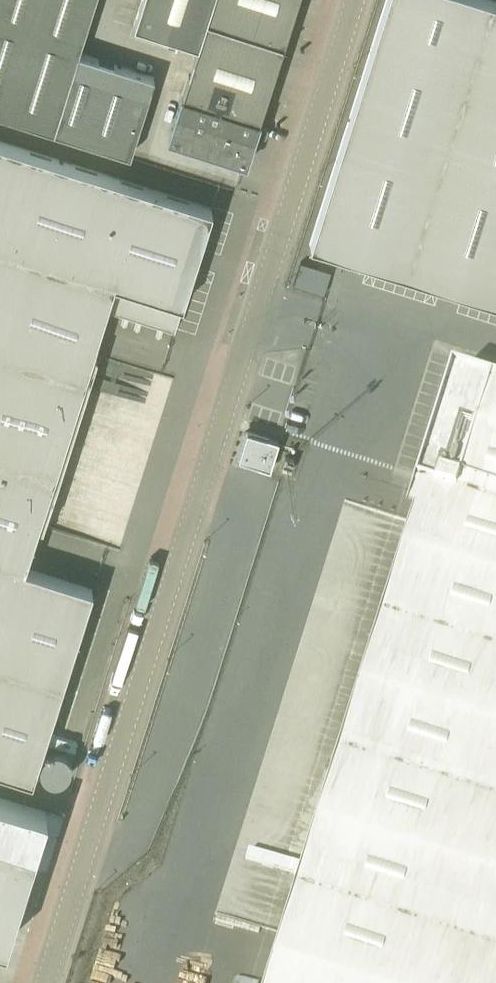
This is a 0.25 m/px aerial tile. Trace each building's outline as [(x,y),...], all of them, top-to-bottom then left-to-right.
[(155,77),(78,53),(95,0),(0,0),(0,113),(131,154),(155,77)] [(134,26),(198,46),(168,138),(246,163),(297,0),(142,0),(134,26)] [(330,151),(302,240),(495,302),(495,0),(377,0),(330,151)] [(96,355),(97,353),(92,352),(105,312),(106,306),(174,328),(212,208),(0,142),(0,770),(32,780),(92,588),(24,567),(37,525),(42,526),(96,355)] [(301,262),(295,282),(323,291),(329,271),(301,262)] [(456,374),(339,747),(334,763),(265,982),(495,982),(495,386),(456,374)] [(271,460),(279,433),(250,424),(242,451),(271,460)] [(5,943),(46,811),(0,797),(0,941),(5,943)]
